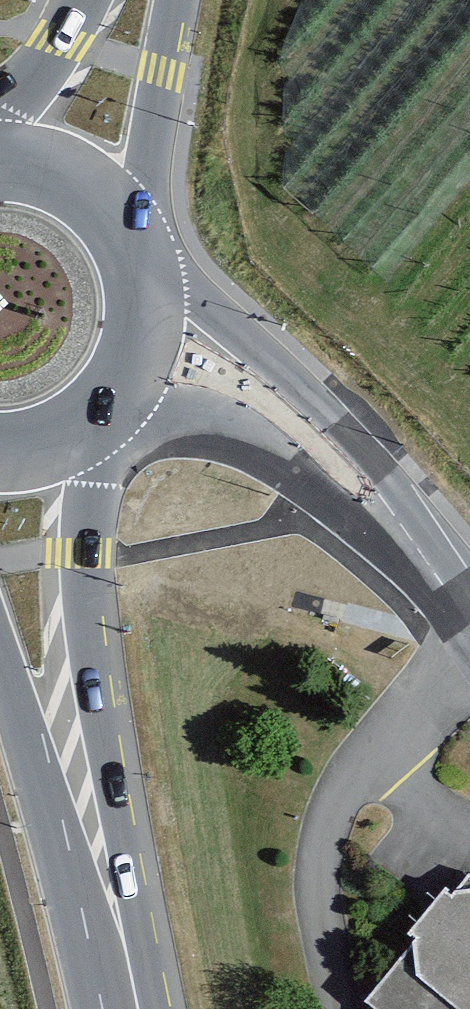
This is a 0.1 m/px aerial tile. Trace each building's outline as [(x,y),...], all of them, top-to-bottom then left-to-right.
[(450,898),(445,894),(409,933),(416,940),(368,1003),(374,1008),(469,1008),(469,895),(450,898)]
